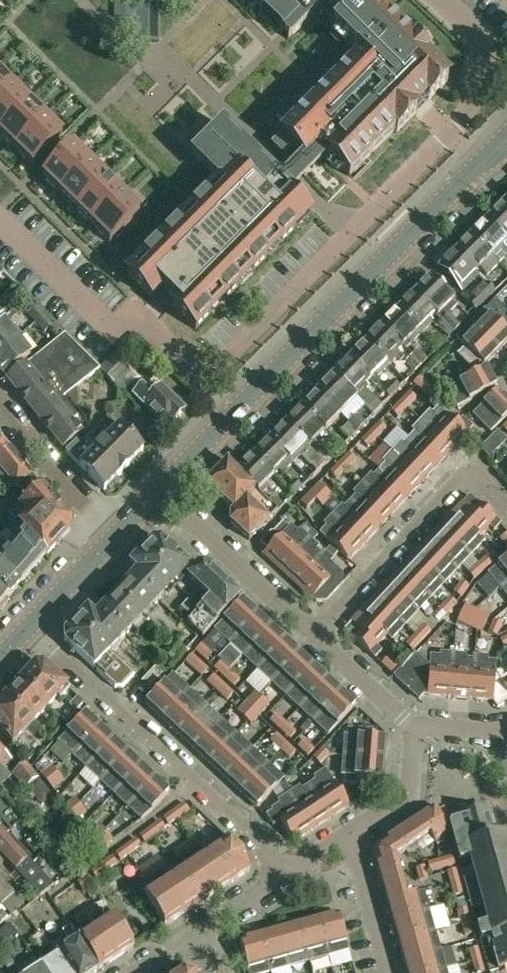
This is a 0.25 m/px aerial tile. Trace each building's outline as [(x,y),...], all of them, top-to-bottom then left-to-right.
[(258,10),(290,41),(316,14),(359,57),(271,145),(292,166),(294,169),(318,145),(328,156),(350,176),(363,162),(394,130),(397,133),(415,115),(428,101),(448,81),(425,58),(427,56),(415,44),(414,45),(369,0),(268,0),(258,10)] [(159,42),(159,2),(111,2),(111,22),(135,22),(135,42),(159,42)] [(20,76),(11,86),(14,89),(23,79),(20,76)] [(11,88),(0,77),(0,100),(11,88)] [(28,104),(11,88),(0,100),(0,132),(28,104)] [(37,92),(27,102),(30,105),(40,95),(37,92)] [(44,120),(28,104),(0,132),(0,135),(15,150),(44,120)] [(48,113),(44,118),(46,121),(56,111),(53,108),(48,113)] [(60,136),(44,120),(15,150),(31,166),(60,136)] [(219,182),(128,274),(129,276),(129,275),(151,297),(152,298),(162,288),(175,302),(172,305),(173,307),(173,306),(195,328),(196,329),(307,217),(307,218),(309,216),(309,215),(308,214),(290,197),(292,195),(289,193),(290,191),(280,181),(279,182),(222,126),(193,155),(219,182)] [(83,138),(74,147),(77,150),(86,141),(83,138)] [(60,194),(89,165),(73,149),(44,178),(60,194)] [(98,153),(89,162),(92,165),(101,156),(98,153)] [(76,210),(105,181),(89,165),(60,194),(76,210)] [(115,169),(106,178),(107,181),(117,172),(115,169)] [(93,226),(122,197),(105,181),(76,210),(93,226)] [(130,184),(122,194),(125,197),(134,187),(130,184)] [(138,213),(122,197),(93,226),(109,242),(138,213)] [(486,219),(506,240),(506,208),(502,203),(486,219)] [(470,235),(494,259),(499,263),(506,255),(506,250),(503,245),(506,241),(506,240),(486,219),(470,235)] [(500,265),(499,263),(494,259),(470,235),(454,251),(475,273),(480,268),(489,277),(500,265)] [(437,268),(461,291),(477,275),(475,273),(454,251),(437,268)] [(458,305),(429,277),(413,293),(434,315),(437,318),(443,323),(453,333),(461,326),(460,326),(469,316),(463,310),(454,320),(451,317),(452,315),(450,313),(458,305)] [(495,292),(486,284),(467,303),(476,311),(485,302),(495,292)] [(16,303),(15,301),(23,295),(16,289),(0,300),(0,315),(16,303)] [(413,293),(397,309),(421,334),(432,322),(430,319),(434,315),(413,293)] [(28,316),(36,324),(45,317),(36,308),(28,316)] [(397,309),(381,326),(402,347),(403,347),(406,349),(421,334),(397,309)] [(485,311),(471,325),(497,352),(506,342),(506,324),(498,315),(494,320),(485,311)] [(52,325),(45,317),(36,324),(44,334),(49,330),(57,340),(64,335),(54,324),(52,325)] [(17,338),(23,334),(15,325),(10,329),(4,321),(0,324),(0,352),(17,338)] [(448,338),(453,333),(443,323),(438,328),(448,338)] [(480,363),(483,366),(497,352),(471,325),(457,339),(466,348),(458,356),(473,370),(480,363)] [(404,358),(400,355),(398,352),(402,347),(381,326),(365,342),(389,366),(396,359),(400,362),(404,358)] [(99,370),(100,370),(64,335),(57,340),(58,341),(26,366),(25,365),(6,380),(41,423),(59,407),(71,422),(77,417),(62,398),(99,370)] [(4,376),(31,355),(17,338),(0,352),(0,372),(4,376)] [(365,342),(349,358),(370,379),(375,374),(378,377),(389,366),(365,342)] [(428,360),(427,359),(418,349),(411,356),(421,366),(428,360)] [(114,356),(100,370),(114,384),(128,369),(114,356)] [(414,372),(421,366),(411,356),(405,362),(414,372)] [(382,406),(365,390),(368,387),(365,384),(370,379),(349,358),(333,374),(357,398),(356,399),(373,415),(382,406)] [(457,408),(495,387),(485,369),(447,390),(457,408)] [(333,374),(316,390),(341,415),(356,399),(357,398),(333,374)] [(421,376),(413,384),(422,393),(430,386),(421,376)] [(382,391),(389,398),(390,399),(401,389),(392,380),(382,391)] [(131,397),(137,391),(130,385),(125,390),(131,397)] [(439,395),(430,386),(422,393),(432,403),(439,395)] [(171,426),(185,412),(160,387),(151,397),(142,388),(132,397),(165,429),(170,424),(171,426)] [(316,390),(300,406),(325,431),(341,415),(316,390)] [(506,416),(506,401),(497,391),(473,416),(490,433),(506,416)] [(416,399),(409,392),(400,401),(407,408),(416,399)] [(398,418),(401,414),(407,408),(400,401),(391,411),(398,418)] [(300,406),(284,423),(309,447),(325,431),(300,406)] [(81,434),(71,422),(59,407),(41,423),(62,449),(81,434)] [(461,427),(455,422),(439,407),(432,415),(429,412),(421,421),(452,450),(468,434),(467,433),(461,427)] [(467,421),(461,416),(455,422),(461,427),(467,421)] [(118,427),(118,428),(107,417),(81,445),(77,441),(65,453),(79,467),(78,468),(104,493),(118,478),(119,478),(129,468),(129,467),(144,452),(118,427)] [(363,425),(362,424),(355,417),(349,422),(357,431),(363,425)] [(415,433),(409,439),(438,466),(452,450),(421,421),(413,430),(415,433)] [(472,427),(467,421),(461,427),(467,433),(472,427)] [(349,440),(357,431),(349,422),(341,431),(349,440)] [(379,422),(370,431),(377,438),(386,429),(379,422)] [(300,456),(315,471),(316,472),(324,463),(316,455),(308,448),(309,447),(284,423),(279,428),(274,428),(270,431),(270,437),(268,439),(293,463),(300,456)] [(370,431),(360,441),(368,448),(377,438),(370,431)] [(506,441),(498,431),(480,448),(489,458),(506,441)] [(16,488),(31,476),(2,439),(0,439),(0,470),(16,488)] [(268,439),(252,455),(274,476),(278,472),(281,475),(293,463),(268,439)] [(400,443),(392,452),(423,481),(438,466),(409,439),(403,446),(400,443)] [(325,463),(330,456),(322,448),(316,455),(325,463)] [(386,464),(380,471),(408,497),(423,481),(392,452),(383,462),(386,464)] [(348,454),(339,462),(347,469),(355,461),(348,454)] [(274,476),(252,455),(237,471),(250,484),(262,495),(269,488),(271,490),(271,485),(268,482),(274,476)] [(262,495),(250,484),(237,471),(227,461),(209,480),(208,488),(209,488),(233,512),(246,498),(254,506),(260,499),(262,497),(260,496),(262,495)] [(339,462),(329,473),(336,480),(347,469),(339,462)] [(371,475),(363,484),(393,513),(408,497),(380,471),(373,478),(371,475)] [(301,488),(300,487),(295,480),(286,488),(292,496),(301,488)] [(318,484),(309,493),(308,494),(315,500),(322,507),(332,497),(318,484)] [(356,496),(350,502),(378,529),(393,513),(363,484),(354,494),(356,496)] [(18,507),(7,516),(11,521),(12,522),(11,522),(46,556),(59,542),(62,539),(70,530),(70,522),(46,493),(42,488),(26,500),(18,507)] [(315,500),(308,494),(300,503),(307,509),(315,500)] [(462,503),(454,511),(481,536),(490,527),(494,530),(499,524),(469,496),(462,503)] [(230,523),(248,541),(275,513),(265,504),(260,499),(254,506),(246,498),(233,512),(230,515),(230,523)] [(271,499),(265,504),(275,513),(276,512),(283,504),(277,499),(271,499)] [(342,507),(333,516),(364,544),(378,529),(350,502),(344,509),(342,507)] [(454,511),(440,526),(471,555),(483,542),(479,538),(481,536),(454,511)] [(332,546),(324,553),(328,557),(331,560),(339,552),(348,560),(364,544),(333,516),(325,525),(327,527),(320,534),(332,546)] [(11,521),(4,528),(15,538),(8,546),(34,569),(46,557),(46,556),(11,522),(11,521)] [(275,543),(264,555),(280,570),(314,533),(311,531),(306,537),(300,531),(297,534),(290,527),(289,528),(283,523),(274,532),(270,532),(267,536),(275,543)] [(440,526),(427,541),(457,569),(471,555),(440,526)] [(317,548),(311,542),(317,536),(314,533),(280,570),(299,588),(328,557),(324,553),(322,556),(315,550),(317,548)] [(21,583),(33,571),(34,569),(8,546),(0,538),(0,564),(21,583)] [(152,540),(140,553),(174,584),(190,568),(161,540),(152,540)] [(427,541),(413,556),(443,584),(457,569),(427,541)] [(137,572),(132,577),(158,601),(174,584),(140,553),(132,562),(132,567),(137,572)] [(413,556),(399,571),(430,599),(443,584),(413,556)] [(494,564),(493,563),(488,556),(479,562),(487,569),(494,564)] [(332,560),(331,560),(328,557),(299,588),(312,601),(313,600),(316,602),(325,602),(342,585),(341,575),(329,563),(332,560)] [(488,574),(501,589),(506,584),(506,558),(488,574)] [(473,580),(487,569),(479,562),(467,572),(473,580)] [(9,597),(20,585),(21,583),(0,564),(0,588),(9,597)] [(191,582),(198,588),(206,595),(209,599),(223,583),(205,567),(197,567),(187,578),(191,582)] [(399,571),(385,585),(416,614),(430,599),(399,571)] [(132,577),(116,594),(141,618),(158,601),(132,577)] [(452,593),(460,598),(469,587),(461,581),(452,593)] [(223,583),(209,599),(206,595),(203,599),(206,602),(187,623),(202,637),(239,598),(223,583)] [(385,585),(371,600),(402,629),(416,614),(385,585)] [(0,610),(1,610),(7,604),(7,603),(7,602),(6,601),(6,600),(8,598),(9,597),(0,588),(0,610)] [(116,594),(100,611),(125,635),(141,618),(116,594)] [(456,605),(456,604),(449,597),(439,608),(446,615),(456,605)] [(193,604),(189,599),(181,608),(185,613),(193,604)] [(214,630),(215,631),(228,643),(256,613),(241,600),(214,630)] [(371,600),(357,615),(384,640),(387,637),(391,641),(402,629),(371,600)] [(465,605),(461,614),(473,619),(477,611),(465,605)] [(438,623),(446,615),(439,608),(431,616),(438,623)] [(87,609),(75,621),(109,652),(125,635),(100,611),(95,616),(87,609)] [(489,616),(477,611),(473,619),(485,625),(489,616)] [(230,670),(242,656),(270,626),(256,613),(228,643),(230,645),(218,658),(230,669),(230,670)] [(457,622),(469,628),(473,619),(461,614),(457,622)] [(343,631),(374,658),(380,652),(376,648),(384,640),(357,615),(343,631)] [(473,619),(469,628),(481,633),(485,625),(473,619)] [(497,637),(502,625),(493,620),(487,633),(497,637)] [(64,641),(74,651),(114,688),(121,688),(133,675),(109,652),(75,621),(64,633),(64,641)] [(418,644),(430,632),(423,625),(411,638),(418,644)] [(242,656),(256,669),(284,640),(270,626),(242,656)] [(412,651),(418,644),(411,638),(405,645),(412,651)] [(179,654),(184,648),(175,640),(170,646),(179,654)] [(256,669),(270,682),(298,653),(284,640),(256,669)] [(211,653),(202,645),(201,644),(195,652),(205,661),(211,653)] [(174,659),(179,654),(170,646),(165,651),(174,659)] [(415,655),(394,677),(418,699),(423,695),(427,695),(430,658),(421,650),(415,656),(415,655)] [(270,682),(284,695),(312,666),(298,653),(270,682)] [(427,695),(446,697),(449,697),(453,655),(440,654),(440,658),(430,657),(430,658),(427,695)] [(201,677),(207,670),(191,655),(185,663),(201,677)] [(449,697),(469,699),(473,699),(476,657),(473,657),(473,661),(465,660),(465,656),(453,655),(449,697)] [(381,665),(391,674),(398,667),(388,657),(381,665)] [(473,699),(493,701),(495,675),(494,674),(495,663),(486,662),(486,658),(476,657),(473,699)] [(213,669),(223,678),(230,670),(220,662),(213,669)] [(69,689),(59,679),(58,680),(49,671),(49,670),(43,665),(40,665),(35,665),(20,681),(22,683),(47,707),(56,697),(60,700),(69,689)] [(141,682),(148,689),(164,672),(156,665),(141,682)] [(284,695),(298,708),(326,679),(312,666),(284,695)] [(223,678),(233,687),(240,680),(235,676),(237,674),(232,668),(230,670),(223,678)] [(506,702),(506,670),(495,675),(493,701),(497,708),(506,702)] [(172,676),(145,704),(161,719),(188,691),(172,676)] [(224,685),(213,676),(206,683),(217,692),(224,685)] [(298,708),(312,721),(340,692),(326,679),(298,708)] [(14,688),(4,699),(5,701),(31,725),(47,707),(22,683),(20,681),(19,682),(20,683),(15,689),(14,688)] [(233,693),(224,685),(217,692),(226,701),(233,693)] [(161,719),(177,734),(204,705),(188,691),(161,719)] [(327,735),(354,705),(340,692),(312,721),(327,735)] [(255,693),(246,702),(253,709),(262,699),(255,693)] [(70,704),(78,710),(84,703),(77,697),(70,704)] [(12,746),(31,725),(5,701),(4,699),(4,700),(0,705),(0,731),(12,746)] [(260,715),(261,714),(269,706),(262,699),(253,709),(260,715)] [(237,712),(244,719),(253,709),(246,702),(237,712)] [(177,734),(193,749),(220,720),(204,705),(177,734)] [(251,725),(258,718),(260,715),(253,709),(244,719),(251,725)] [(72,755),(99,727),(84,714),(58,742),(72,755)] [(276,714),(270,721),(278,730),(285,723),(276,714)] [(64,724),(58,718),(53,723),(59,729),(64,724)] [(193,749),(208,763),(235,735),(220,720),(193,749)] [(307,721),(300,729),(303,732),(311,724),(307,721)] [(295,732),(285,723),(278,730),(288,740),(295,732)] [(86,768),(113,740),(103,731),(99,727),(72,755),(86,768)] [(348,728),(347,737),(344,736),(343,756),(383,759),(384,740),(360,738),(360,729),(348,728)] [(276,734),(270,741),(273,744),(280,751),(286,744),(276,734)] [(208,763),(224,778),(251,749),(235,735),(208,763)] [(100,781),(127,753),(113,740),(86,768),(79,775),(93,788),(100,781)] [(307,757),(314,749),(304,740),(297,747),(307,757)] [(295,752),(286,744),(280,751),(289,759),(295,752)] [(0,747),(0,769),(2,770),(10,760),(0,747)] [(322,748),(317,753),(324,760),(329,755),(322,748)] [(267,764),(260,758),(251,749),(224,778),(240,793),(267,764)] [(113,794),(140,766),(130,757),(127,753),(100,781),(113,794)] [(317,753),(312,758),(320,765),(324,760),(317,753)] [(31,766),(39,759),(37,756),(25,757),(26,761),(31,766)] [(356,785),(356,777),(381,779),(383,759),(343,756),(341,775),(344,776),(343,784),(356,785)] [(26,790),(39,780),(26,763),(13,773),(26,790)] [(256,808),(277,785),(283,779),(267,764),(240,793),(256,808)] [(41,774),(46,782),(58,774),(52,766),(41,774)] [(127,807),(154,779),(151,776),(140,766),(113,794),(127,807)] [(316,781),(308,786),(329,819),(349,806),(326,771),(314,778),(316,781)] [(52,790),(63,782),(58,774),(46,782),(52,790)] [(147,815),(169,793),(154,779),(127,807),(141,820),(147,815)] [(291,792),(283,780),(277,786),(285,797),(288,795),(292,793),(291,792)] [(299,788),(292,793),(288,795),(311,830),(329,819),(308,786),(301,791),(299,788)] [(273,826),(279,821),(293,842),(311,830),(288,795),(285,797),(278,802),(280,805),(272,810),(273,811),(266,816),(273,826)] [(9,833),(13,830),(22,823),(4,801),(0,796),(0,823),(9,833)] [(64,807),(70,815),(81,806),(75,798),(64,807)] [(179,818),(189,810),(184,803),(173,811),(179,818)] [(86,813),(81,806),(70,815),(75,822),(86,813)] [(429,810),(405,826),(416,843),(430,834),(435,843),(437,846),(451,836),(448,821),(444,808),(439,811),(434,807),(429,810)] [(448,821),(451,836),(458,863),(468,860),(473,877),(463,880),(471,909),(481,907),(486,925),(476,928),(480,940),(486,938),(491,937),(496,958),(500,969),(506,967),(506,847),(504,835),(494,837),(488,809),(458,818),(457,818),(457,819),(457,820),(457,821),(457,822),(451,824),(450,823),(450,822),(449,821),(448,821)] [(168,825),(179,818),(173,811),(163,818),(168,825)] [(160,821),(149,828),(155,836),(165,828),(160,821)] [(9,833),(0,823),(0,855),(16,871),(40,898),(53,887),(32,864),(28,860),(5,836),(9,833)] [(101,826),(90,834),(96,842),(107,834),(101,826)] [(405,826),(376,845),(395,857),(416,843),(405,826)] [(139,836),(139,837),(144,844),(155,836),(149,828),(139,836)] [(112,841),(107,834),(96,842),(101,849),(112,841)] [(195,837),(184,845),(190,853),(201,846),(195,837)] [(232,841),(228,837),(224,839),(225,845),(217,850),(237,880),(250,871),(244,853),(231,842),(232,841)] [(136,839),(125,846),(131,854),(141,846),(136,839)] [(173,852),(179,860),(190,853),(184,845),(173,852)] [(376,845),(373,854),(380,880),(399,875),(395,857),(376,845)] [(125,846),(115,854),(121,862),(131,854),(125,846)] [(237,880),(217,850),(199,862),(183,872),(202,902),(237,880)] [(452,856),(439,860),(442,869),(454,866),(452,856)] [(111,857),(101,864),(107,872),(117,865),(111,857)] [(162,860),(151,867),(156,875),(167,868),(162,860)] [(439,860),(427,863),(429,872),(442,869),(439,860)] [(90,871),(91,872),(96,880),(107,872),(101,864),(90,871)] [(428,879),(428,878),(425,866),(415,869),(418,882),(428,879)] [(140,874),(145,882),(156,875),(151,867),(140,874)] [(446,872),(449,885),(459,882),(456,870),(446,872)] [(202,902),(183,872),(152,893),(145,897),(165,927),(165,926),(202,902)] [(93,883),(87,875),(76,882),(82,891),(93,883)] [(399,875),(380,880),(384,893),(386,902),(406,896),(403,888),(399,875)] [(14,894),(0,879),(0,907),(14,894)] [(453,897),(461,894),(463,894),(459,882),(449,885),(453,897)] [(406,896),(386,902),(387,906),(392,921),(429,911),(424,892),(423,891),(406,896)] [(95,904),(84,910),(90,919),(100,912),(95,904)] [(457,911),(460,924),(470,921),(467,909),(457,911)] [(74,917),(78,926),(90,919),(84,910),(74,917)] [(429,911),(392,921),(393,927),(397,941),(434,931),(430,916),(429,911)] [(349,951),(339,913),(318,919),(328,957),(349,951)] [(96,929),(79,940),(99,970),(133,948),(133,947),(114,917),(96,929)] [(328,957),(318,919),(298,924),(309,962),(328,957)] [(464,936),(473,934),(474,933),(470,921),(460,924),(464,936)] [(9,924),(0,931),(0,936),(3,940),(15,931),(9,924)] [(309,962),(298,924),(279,929),(289,968),(309,962)] [(289,968),(279,929),(259,935),(270,972),(289,968)] [(434,931),(397,941),(399,946),(403,960),(440,950),(436,936),(434,931)] [(29,941),(39,955),(50,946),(40,933),(29,941)] [(259,935),(239,940),(248,972),(269,972),(270,972),(259,935)] [(58,957),(66,967),(70,972),(92,972),(98,969),(79,940),(57,955),(58,957)] [(468,950),(472,963),(481,960),(478,948),(468,950)] [(403,960),(405,967),(406,972),(433,972),(445,970),(442,957),(440,950),(403,960)] [(346,953),(350,972),(361,970),(357,951),(346,953)] [(40,968),(43,972),(70,972),(66,967),(58,957),(40,968)] [(9,959),(3,964),(9,972),(16,972),(18,972),(9,959)] [(484,972),(485,972),(481,960),(472,963),(475,972),(482,972),(484,972)]
